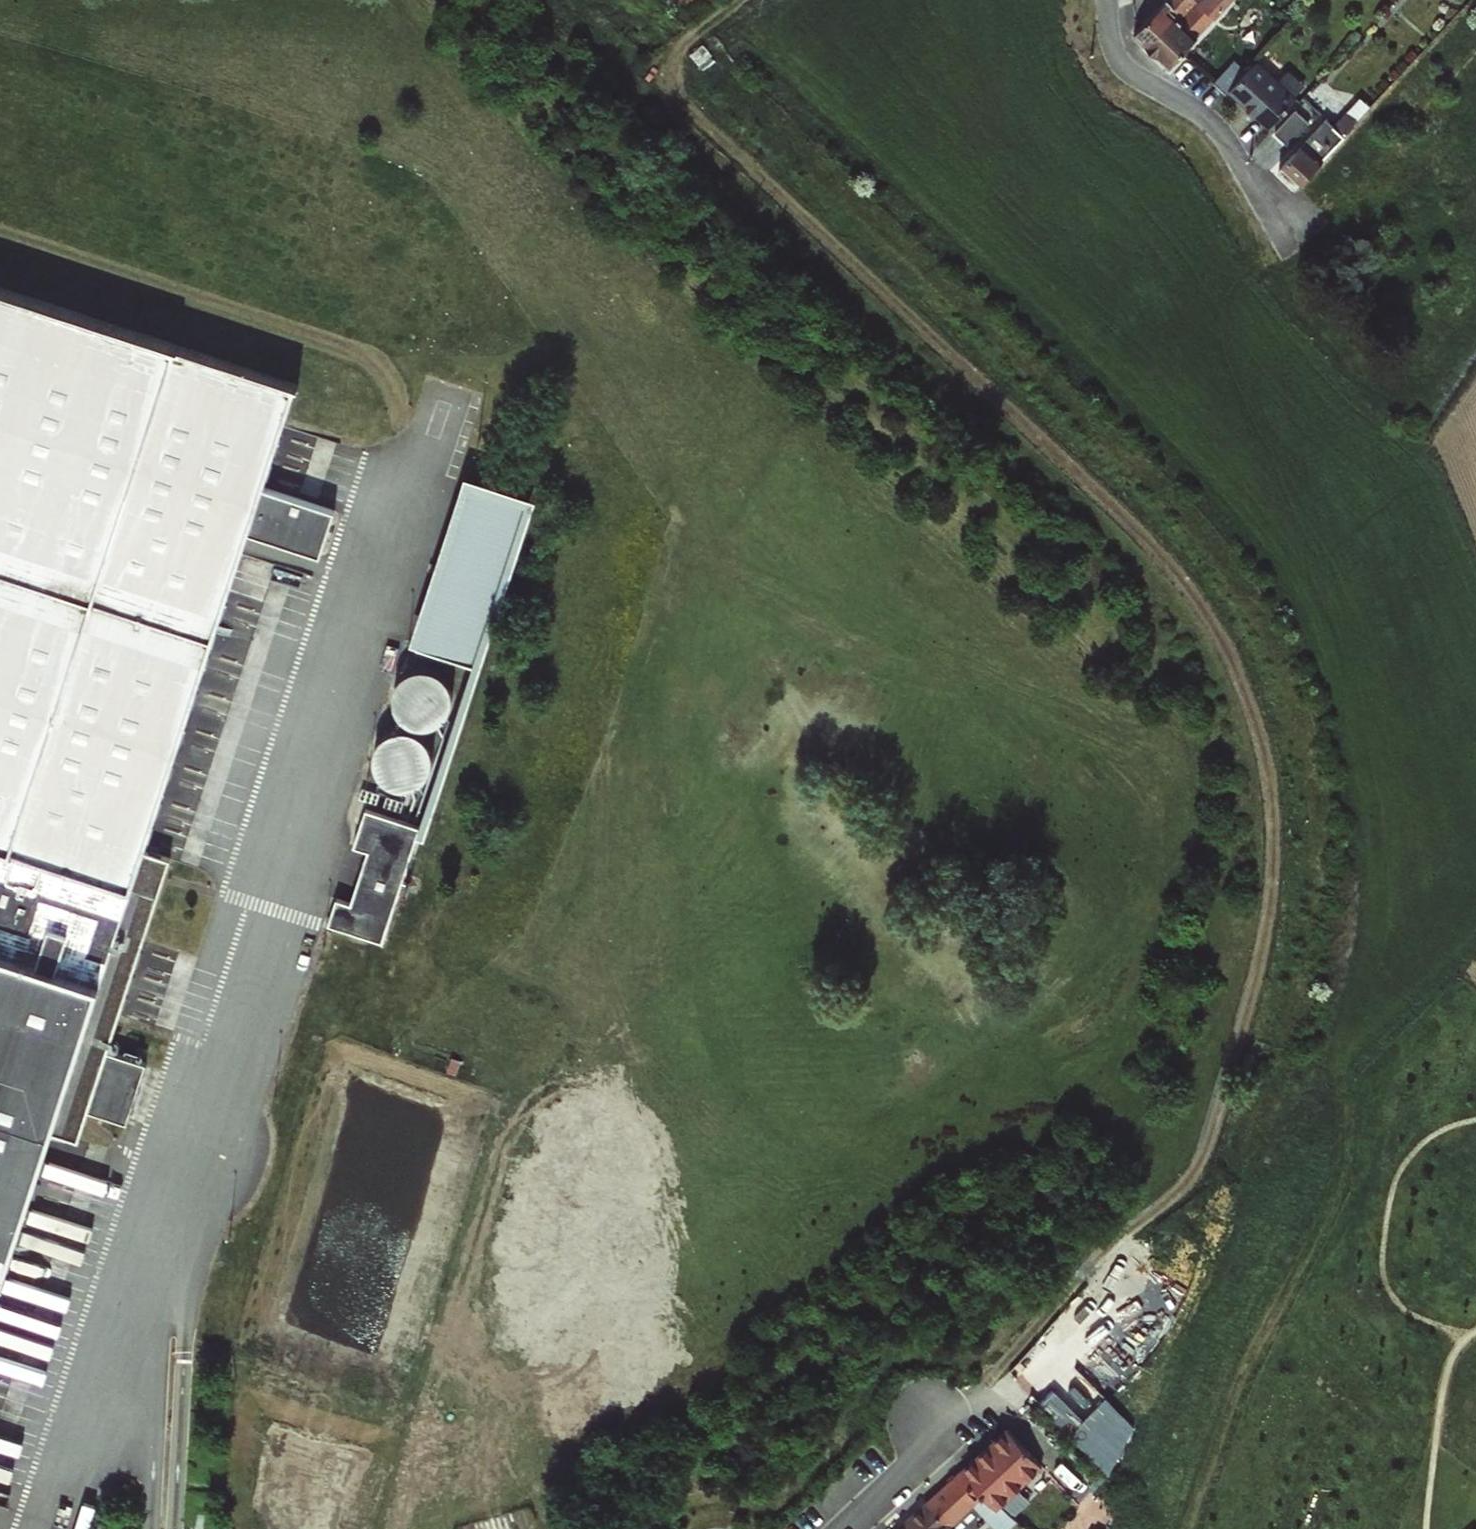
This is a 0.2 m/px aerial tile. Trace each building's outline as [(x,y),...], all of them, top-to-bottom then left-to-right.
[(1177,65),(1235,0),(1170,0),(1141,33),(1177,65)] [(1292,68),(1285,77),(1259,57),(1232,93),(1277,126),(1311,82),(1292,68)] [(1240,62),(1220,78),(1228,88),(1248,72),(1240,62)] [(1284,170),(1303,188),(1376,109),(1357,92),(1284,170)] [(1297,106),(1276,130),(1290,141),(1310,118),(1297,106)] [(1296,149),(1319,127),(1312,119),(1289,142),(1296,149)] [(53,1131),(79,1140),(89,1109),(128,1122),(147,1063),(108,1050),(171,858),(145,850),(249,533),(320,556),(335,510),(263,487),(297,385),(0,288),(0,1292),(53,1131)] [(441,829),(534,487),(467,469),(421,641),(457,651),(452,671),(410,659),(394,720),(391,719),(376,773),(419,785),(409,820),(441,829)] [(332,922),(389,938),(424,821),(369,805),(359,842),(372,846),(356,898),(340,894),(332,922)] [(1005,1427),(959,1469),(996,1509),(999,1506),(1039,1464),(1005,1427)] [(959,1469),(925,1500),(948,1525),(971,1504),(985,1518),(990,1513),(1004,1524),(1011,1515),(999,1506),(996,1509),(959,1469)] [(893,1528),(951,1528),(948,1525),(925,1500),(893,1528)] [(1004,1524),(990,1513),(985,1518),(998,1528),(1000,1528),(1004,1524)]
